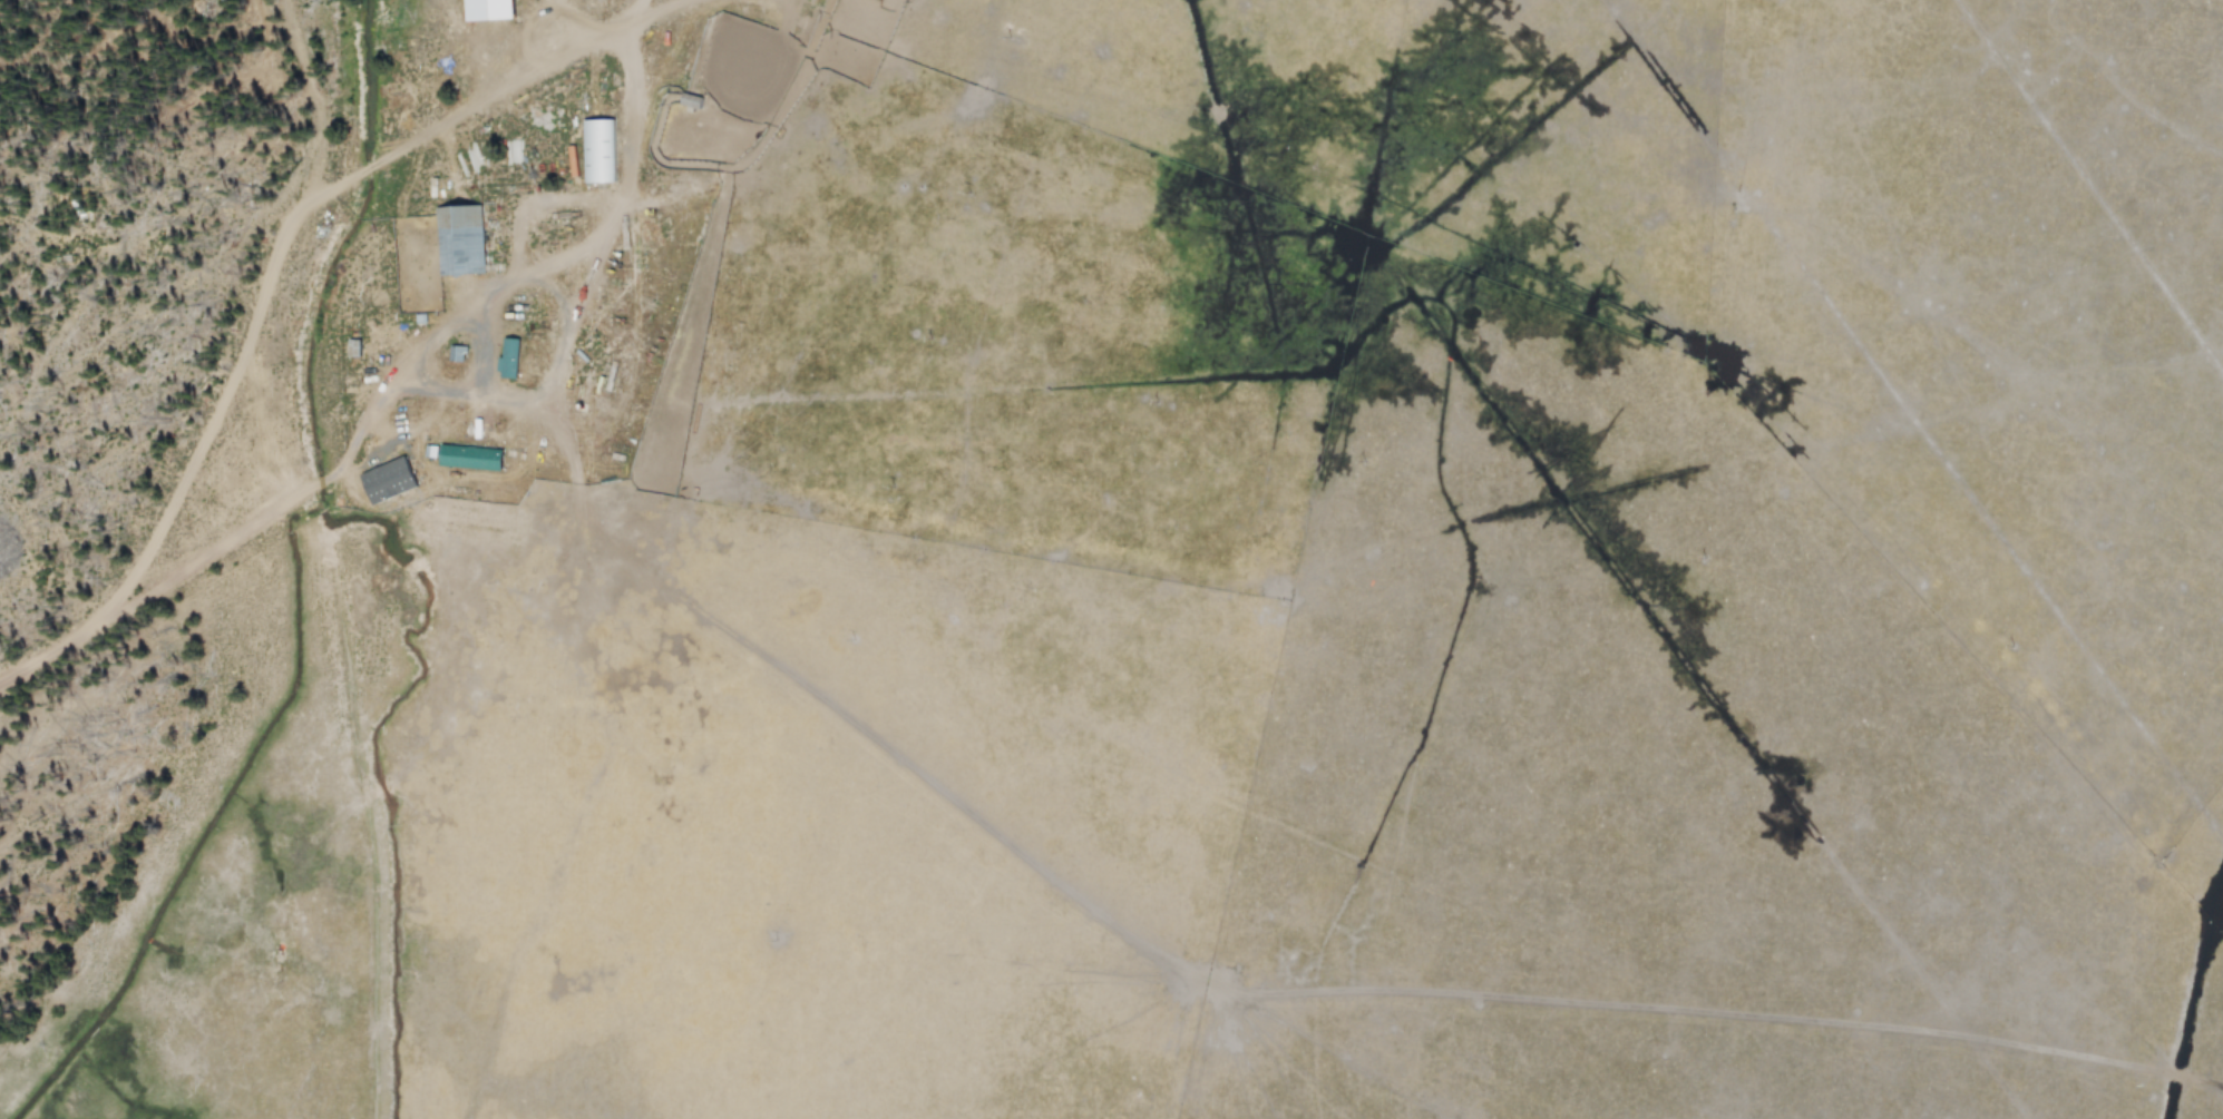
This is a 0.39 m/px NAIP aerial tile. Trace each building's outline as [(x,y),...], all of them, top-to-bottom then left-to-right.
[(515,18),(514,0),(465,0),(466,20),(515,18)] [(613,119),(583,120),(585,183),(614,182),(613,119)] [(486,273),(482,203),(437,205),(440,275),(486,273)] [(519,336),(500,336),(499,376),(518,377),(519,336)] [(466,346),(450,345),(449,361),(465,362),(466,346)] [(503,470),(504,449),(427,443),(426,457),(439,458),(439,465),(503,470)] [(418,487),(405,456),(360,474),(373,505),(418,487)]
